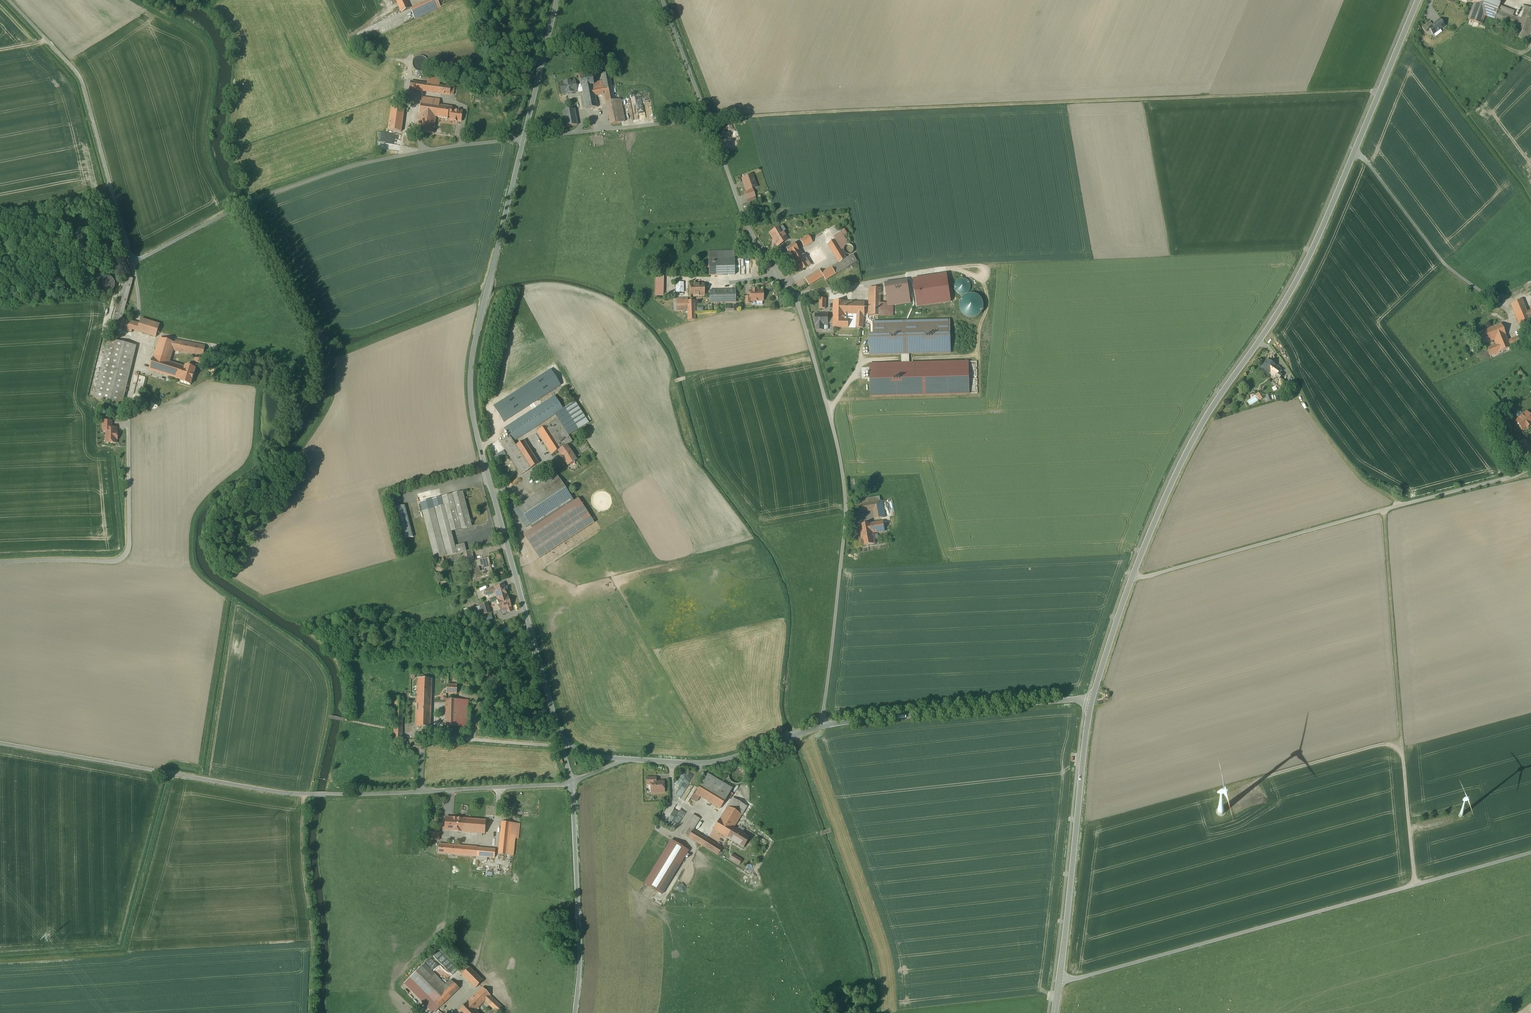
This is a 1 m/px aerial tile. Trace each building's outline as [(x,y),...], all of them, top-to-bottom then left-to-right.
[(402,12),(410,9),(406,0),(396,0),(402,12)] [(412,12),(415,19),(440,7),(437,0),(412,12)] [(1474,2),(1468,19),(1482,24),(1485,15),(1518,27),(1514,37),(1529,42),(1530,36),(1530,9),(1522,5),(1517,18),(1512,16),(1514,11),(1500,6),(1502,0),(1475,0),(1474,2)] [(1440,20),(1428,28),(1433,35),(1444,27),(1440,20)] [(416,70),(417,71),(418,71),(420,71),(421,71),(423,71),(424,70),(425,70),(427,68),(427,67),(428,66),(428,64),(428,63),(428,61),(427,60),(426,59),(425,58),(424,57),(423,56),(421,56),(419,56),(418,56),(417,57),(415,58),(414,59),(413,60),(413,62),(413,63),(413,65),(413,66),(414,67),(414,69),(416,70)] [(609,73),(601,74),(603,82),(605,93),(610,122),(624,120),(620,99),(614,100),(609,73)] [(592,74),(579,77),(580,85),(581,87),(582,87),(583,92),(586,109),(597,107),(595,95),(594,90),(595,90),(593,83),(592,74)] [(454,87),(411,81),(410,89),(453,95),(454,87)] [(578,93),(583,92),(582,87),(581,87),(580,85),(576,85),(575,81),(560,84),(562,94),(578,91),(578,93)] [(603,82),(593,83),(595,90),(594,90),(595,95),(605,93),(603,82)] [(436,117),(439,105),(440,100),(422,97),(417,131),(434,133),(436,117)] [(460,108),(439,105),(436,117),(458,120),(460,108)] [(392,106),(388,130),(401,132),(404,108),(392,106)] [(574,109),(563,111),(565,127),(577,125),(574,109)] [(378,147),(399,151),(399,145),(379,142),(378,147)] [(752,175),(742,179),(748,193),(753,191),(752,188),(756,186),(752,175)] [(780,227),(769,233),(777,246),(788,240),(780,227)] [(808,235),(800,240),(804,247),(812,242),(808,235)] [(839,263),(822,274),(819,270),(805,279),(809,285),(823,276),(825,280),(857,261),(853,254),(846,258),(835,240),(828,244),(839,263)] [(786,249),(799,272),(809,267),(809,266),(824,257),(818,246),(802,255),(798,248),(797,248),(794,244),(786,249)] [(844,249),(844,250),(844,251),(844,252),(845,253),(846,254),(847,254),(848,255),(850,254),(851,254),(852,253),(853,253),(853,251),(854,250),(854,249),(853,248),(853,247),(852,246),(851,245),(850,245),(849,245),(848,245),(847,245),(846,246),(845,247),(844,248),(844,249)] [(708,252),(709,275),(735,275),(734,251),(708,252)] [(915,278),(919,307),(954,302),(950,273),(915,278)] [(98,282),(98,284),(98,286),(99,288),(99,289),(100,290),(102,292),(103,293),(105,293),(107,293),(108,293),(110,293),(112,292),(113,291),(114,289),(115,288),(115,286),(115,284),(115,283),(114,281),(114,280),(112,278),(111,277),(109,277),(108,276),(106,276),(104,276),(103,277),(101,278),(100,279),(99,281),(98,282)] [(664,276),(656,276),(655,296),(663,296),(664,276)] [(907,279),(885,283),(887,299),(909,295),(907,279)] [(955,286),(954,287),(955,289),(955,290),(956,292),(957,293),(958,294),(960,294),(961,295),(963,295),(965,294),(966,294),(967,293),(969,292),(969,291),(970,289),(970,288),(971,286),(970,285),(970,283),(969,282),(968,281),(967,280),(965,279),(964,279),(962,279),(960,279),(959,279),(958,280),(956,281),(956,283),(955,284),(955,286)] [(704,284),(689,284),(690,296),(704,296),(704,284)] [(869,288),(868,315),(892,316),(893,303),(880,303),(880,288),(869,288)] [(735,289),(709,290),(710,302),(736,302),(735,289)] [(753,291),(750,291),(750,297),(751,297),(751,301),(763,300),(763,291),(756,291),(756,290),(753,290),(753,291)] [(960,303),(960,308),(961,312),(963,315),(967,317),(971,318),(975,317),(979,316),(981,313),(983,310),(984,306),(983,302),(981,299),(979,296),(975,295),(972,294),(968,295),(964,297),(961,300),(960,303)] [(688,298),(674,299),(674,311),(688,310),(688,320),(695,320),(694,300),(688,301),(688,298)] [(1530,330),(1530,322),(1530,320),(1527,312),(1522,300),(1511,304),(1523,333),(1530,330)] [(833,323),(833,328),(856,328),(863,328),(864,315),(865,315),(865,302),(845,302),(845,301),(834,301),(834,318),(833,323)] [(833,323),(834,318),(828,318),(828,314),(816,314),(815,325),(816,325),(816,330),(822,330),(822,325),(828,325),(828,323),(833,323)] [(122,319),(120,328),(132,332),(133,330),(156,337),(160,325),(141,319),(139,324),(123,319),(122,319)] [(950,319),(873,321),(873,333),(869,333),(869,355),(951,353),(950,319)] [(1487,349),(1491,358),(1511,350),(1510,347),(1508,341),(1501,324),(1490,329),(1494,340),(1496,345),(1487,349)] [(1490,329),(1475,335),(1479,346),(1494,340),(1490,329)] [(1526,333),(1508,341),(1510,347),(1528,340),(1526,333)] [(149,370),(165,375),(169,362),(173,350),(175,343),(160,338),(154,357),(153,357),(149,370)] [(94,398),(122,404),(136,346),(108,339),(94,398)] [(175,340),(175,343),(173,350),(196,355),(199,355),(203,356),(205,346),(175,340)] [(199,355),(196,355),(195,363),(203,363),(203,357),(200,357),(199,355)] [(1267,360),(1260,370),(1268,376),(1272,370),(1278,374),(1278,373),(1281,370),(1267,360)] [(969,361),(869,363),(870,397),(970,394),(978,393),(977,378),(969,378),(969,377),(977,377),(977,361),(969,361)] [(169,362),(165,375),(181,380),(180,382),(190,385),(196,369),(185,366),(185,367),(169,362)] [(135,375),(138,376),(134,394),(141,396),(146,376),(139,375),(140,372),(136,372),(135,375)] [(1281,375),(1278,373),(1278,374),(1272,382),(1280,389),(1285,382),(1279,378),(1281,375)] [(1253,392),(1245,398),(1251,405),(1259,400),(1253,392)] [(509,436),(513,441),(555,415),(564,409),(563,408),(555,396),(504,428),(509,436)] [(555,415),(557,419),(568,435),(589,422),(574,400),(563,408),(564,409),(555,415)] [(1516,421),(1523,430),(1526,427),(1527,428),(1529,426),(1528,425),(1530,423),(1530,418),(1526,412),(1516,421)] [(557,419),(537,432),(552,455),(562,449),(565,446),(572,442),(568,435),(557,419)] [(103,431),(106,431),(106,428),(112,428),(112,421),(103,421),(103,431)] [(112,428),(106,428),(106,431),(106,443),(116,443),(117,428),(112,428)] [(513,441),(509,436),(500,442),(521,474),(539,463),(524,440),(516,446),(513,441)] [(568,451),(565,446),(562,449),(564,453),(561,455),(568,466),(577,460),(570,449),(568,451)] [(494,456),(497,460),(507,454),(505,450),(494,456)] [(518,506),(532,529),(574,502),(556,473),(532,488),(536,494),(518,506)] [(434,559),(466,551),(464,544),(454,547),(450,531),(471,526),(462,491),(441,497),(440,492),(430,495),(419,498),(434,559)] [(854,505),(855,514),(873,510),(875,519),(885,517),(882,500),(880,501),(880,497),(858,500),(859,504),(854,505)] [(532,529),(523,535),(539,558),(594,522),(579,499),(574,502),(532,529)] [(402,539),(414,537),(407,505),(395,507),(402,539)] [(859,525),(861,532),(873,530),(873,533),(885,531),(884,529),(888,528),(888,525),(884,526),(883,521),(871,523),(859,525)] [(873,530),(861,532),(863,546),(875,544),(873,533),(873,530)] [(472,550),(466,551),(468,560),(474,559),(472,550)] [(489,557),(468,563),(469,566),(470,565),(471,570),(470,570),(473,579),(476,579),(475,578),(480,576),(480,577),(493,574),(492,569),(490,569),(489,564),(490,563),(489,557)] [(496,592),(498,600),(508,597),(504,585),(500,586),(499,585),(496,586),(496,587),(494,588),(485,591),(486,595),(496,592)] [(498,600),(497,600),(500,610),(506,608),(508,612),(512,611),(510,607),(511,607),(508,597),(498,600)] [(488,604),(480,606),(483,615),(491,612),(488,604)] [(418,679),(417,700),(431,701),(432,679),(418,679)] [(446,684),(446,693),(457,693),(457,685),(446,684)] [(468,700),(446,699),(445,726),(467,727),(468,700)] [(431,701),(417,700),(416,727),(430,727),(431,701)] [(734,783),(735,783),(736,784),(737,784),(739,783),(740,783),(741,783),(742,782),(743,781),(744,780),(744,779),(745,778),(745,777),(745,776),(745,774),(745,773),(745,772),(744,771),(743,770),(742,769),(742,768),(740,768),(739,767),(738,767),(737,767),(736,767),(735,767),(733,768),(732,768),(731,769),(730,770),(730,771),(729,772),(729,773),(729,774),(728,775),(729,777),(729,778),(729,779),(730,780),(731,781),(732,782),(733,782),(734,783)] [(689,785),(694,776),(683,770),(675,785),(679,787),(675,795),(685,801),(692,787),(689,785)] [(700,796),(720,809),(727,798),(732,789),(707,774),(695,794),(700,796)] [(656,782),(651,782),(651,793),(664,792),(664,781),(656,782)] [(697,802),(700,796),(695,794),(694,793),(690,798),(697,802)] [(723,813),(713,830),(727,838),(734,827),(747,807),(733,798),(731,800),(723,813)] [(719,810),(723,813),(731,800),(727,798),(720,809),(719,810)] [(676,805),(674,810),(667,807),(660,819),(677,828),(679,824),(675,821),(682,808),(676,805)] [(720,852),(722,848),(693,830),(700,819),(693,815),(682,833),(688,837),(718,855),(719,854),(720,855),(721,852),(720,852)] [(466,819),(446,817),(445,830),(464,832),(466,819)] [(486,821),(466,819),(464,832),(485,834),(486,821)] [(498,854),(513,856),(515,839),(518,839),(520,824),(502,822),(498,854)] [(749,837),(734,827),(727,838),(743,847),(749,837)] [(645,884),(664,895),(689,850),(685,848),(685,847),(672,839),(667,848),(663,846),(657,857),(660,858),(645,884)] [(439,844),(438,852),(494,858),(495,849),(439,844)] [(733,854),(730,859),(739,864),(742,860),(733,854)] [(434,956),(453,975),(457,970),(439,951),(434,956)] [(466,964),(459,971),(476,988),(483,981),(466,964)] [(459,988),(451,980),(445,985),(435,974),(432,977),(421,967),(410,977),(440,1007),(459,988)] [(460,1012),(478,1012),(475,1010),(485,1001),(496,1012),(501,1008),(490,996),(483,988),(468,1002),(458,1011),(460,1012)]
